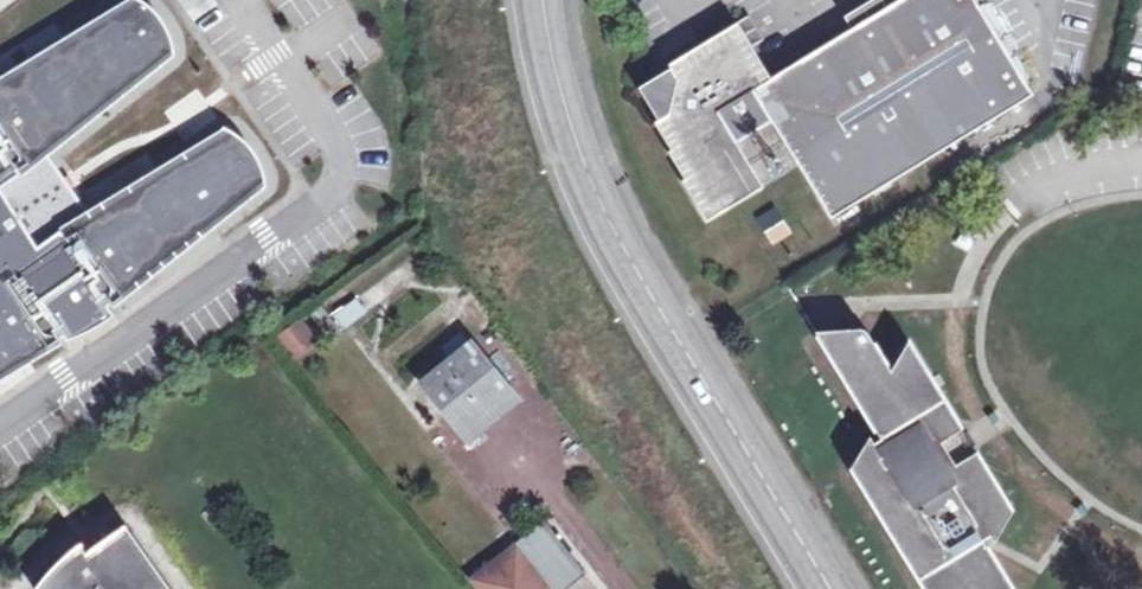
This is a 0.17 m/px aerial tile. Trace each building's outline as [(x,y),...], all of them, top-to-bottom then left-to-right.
[(67,322),(71,328),(82,322),(84,325),(88,325),(90,324),(92,323),(93,320),(92,316),(118,300),(111,290),(267,167),(263,148),(256,136),(243,121),(227,110),(94,197),(79,177),(48,135),(173,36),(168,18),(162,5),(157,0),(102,0),(0,67),(0,365),(67,322)] [(667,111),(654,120),(671,148),(668,150),(684,177),(680,180),(706,221),(743,197),(763,184),(735,138),(768,117),(829,212),(1031,88),(976,0),(895,0),(771,76),(758,56),(735,22),(669,63),(677,75),(667,111)] [(667,111),(677,75),(650,88),(667,111)] [(342,329),(366,312),(355,296),(331,313),(342,329)] [(298,314),(272,334),(293,360),(319,340),(298,314)] [(874,439),(870,432),(852,463),(929,588),(1015,588),(995,556),(982,535),(986,532),(989,530),(993,537),(1011,506),(972,444),(976,440),(973,434),(968,427),(964,429),(908,337),(892,369),(868,329),(865,326),(860,324),(816,328),(881,434),(874,439)] [(445,348),(455,361),(426,384),(466,433),(514,394),(464,332),(445,348)] [(139,531),(101,557),(95,548),(90,549),(84,550),(78,551),(71,554),(63,558),(55,564),(50,568),(43,577),(39,583),(36,588),(179,588),(139,531)] [(481,588),(553,588),(517,542),(471,577),(481,588)]
